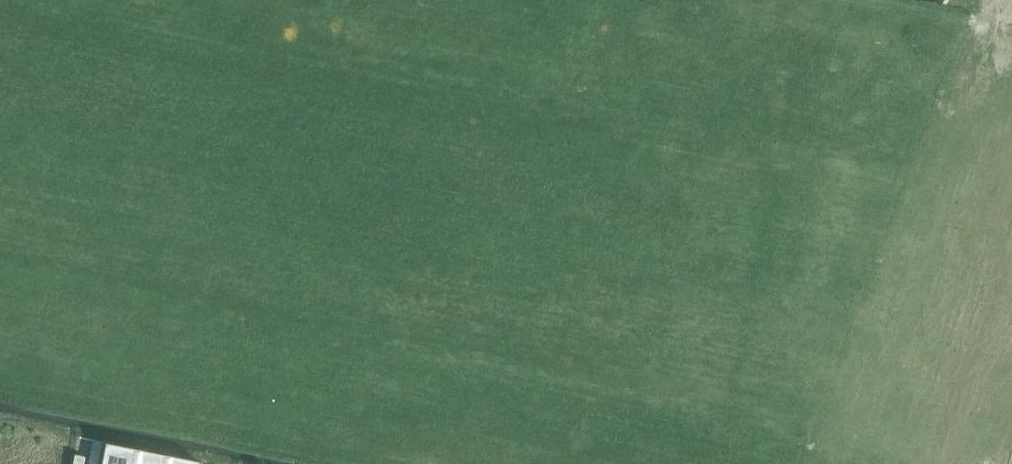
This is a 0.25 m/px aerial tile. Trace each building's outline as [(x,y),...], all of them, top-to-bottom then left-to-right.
[(108,445),(104,463),(202,463),(108,445)]
